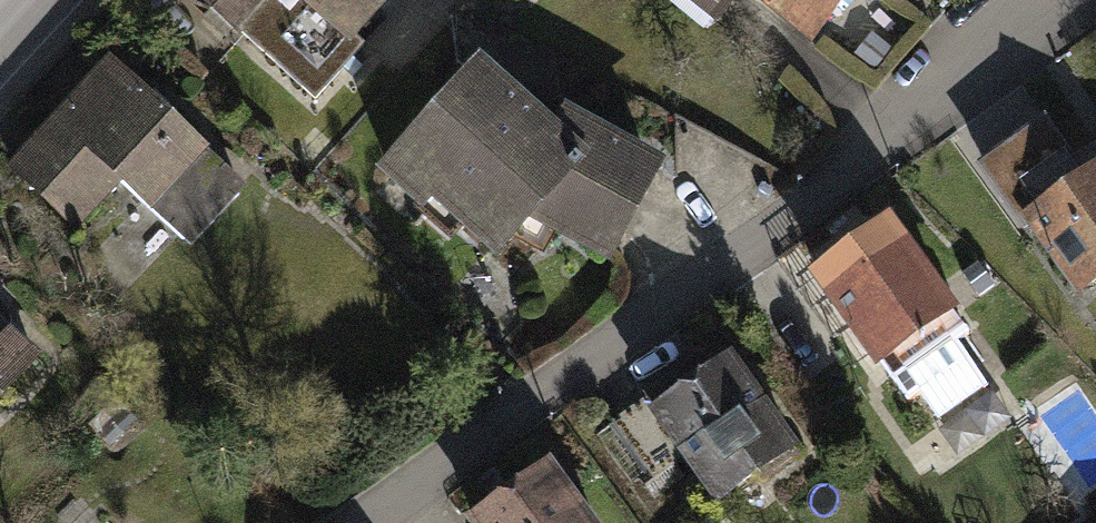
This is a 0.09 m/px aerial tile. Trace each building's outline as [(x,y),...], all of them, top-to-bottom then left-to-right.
[(315,95),(401,0),(210,0),(315,95)] [(717,35),(744,0),(672,0),(717,35)] [(813,52),(854,0),(745,0),(813,52)] [(251,171),(113,50),(13,163),(79,221),(124,170),(196,234),(251,171)] [(573,108),(558,129),(489,61),(384,178),(433,221),(442,210),(505,268),(539,227),(619,266),(673,163),(573,108)] [(1080,310),(1095,298),(1095,190),(1092,193),(1046,129),(978,179),(1025,243),(1029,240),(1080,310)] [(882,208),(799,268),(868,362),(876,356),(906,396),(962,355),(953,342),(966,333),(947,307),(952,304),(882,208)] [(0,299),(0,396),(52,349),(0,299)] [(732,509),(813,451),(743,353),(726,366),(715,350),(620,418),(661,476),(692,453),(732,509)] [(478,519),(481,522),(609,522),(562,458),(478,519)]
